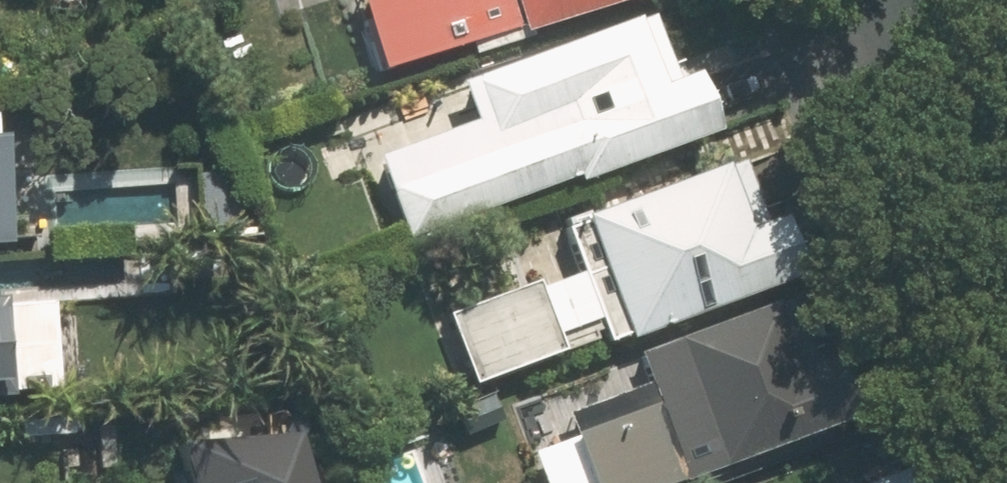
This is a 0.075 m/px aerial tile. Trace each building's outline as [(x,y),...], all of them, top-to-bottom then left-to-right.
[(379,76),(659,0),(359,0),(379,76)] [(374,165),(407,249),(715,130),(692,71),(674,78),(649,14),(463,86),(478,125),(374,165)] [(12,237),(6,140),(0,140),(0,237),(12,237)] [(735,156),(555,220),(573,272),(445,317),(469,385),(597,339),(601,350),(800,280),(779,219),(759,226),(735,156)] [(812,289),(636,349),(647,382),(561,411),(585,482),(685,482),(858,425),(812,289)] [(54,385),(50,304),(0,306),(0,387),(54,385)] [(297,422),(176,432),(190,482),(315,482),(297,422)] [(909,470),(870,482),(914,482),(909,470)]
